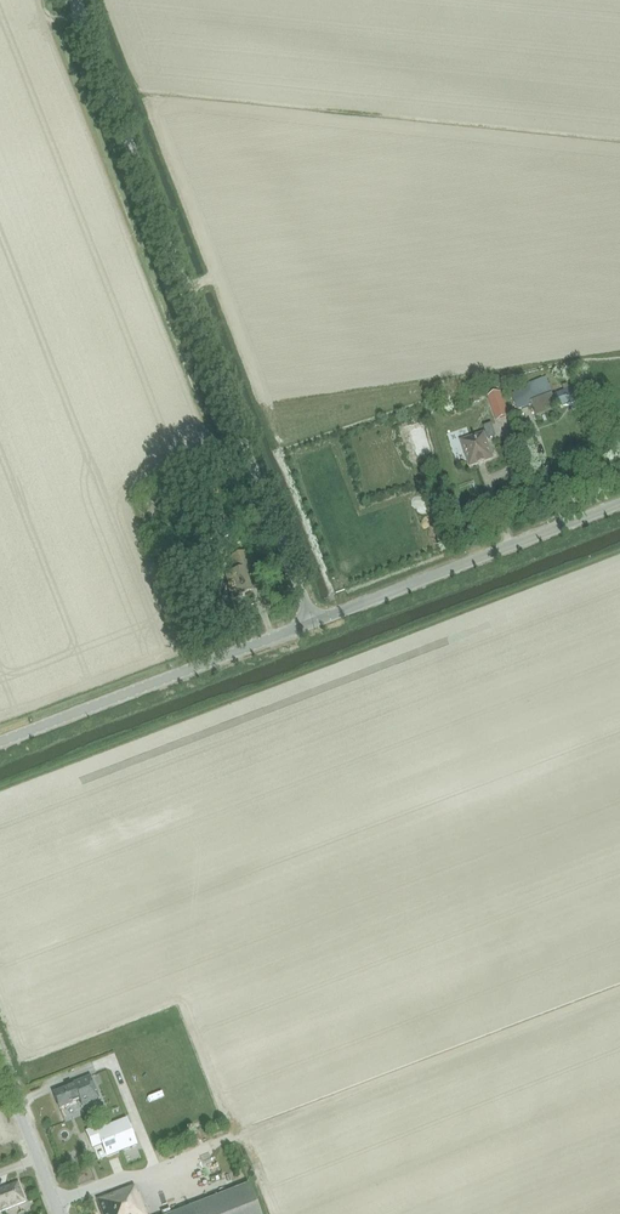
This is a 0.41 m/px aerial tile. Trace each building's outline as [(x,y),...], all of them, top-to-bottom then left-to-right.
[(581,384),(553,395),(552,394),(551,389),(552,389),(548,379),(512,392),(518,410),(532,405),(537,418),(558,409),(558,408),(587,397),(581,384)] [(496,393),(494,386),(484,389),(487,396),(496,393)] [(481,402),(477,390),(467,393),(471,405),(481,402)] [(510,417),(507,408),(501,393),(489,397),(494,413),(497,422),(510,417)] [(492,424),(483,427),(488,440),(497,437),(492,424)] [(483,461),(492,458),(483,433),(460,441),(469,466),(478,463),(478,464),(484,462),(483,461)] [(243,571),(250,568),(243,552),(229,557),(235,572),(226,576),(230,586),(228,587),(233,600),(244,596),(243,594),(251,591),(243,571)] [(74,1085),(54,1093),(59,1108),(79,1101),(82,1107),(91,1103),(90,1102),(99,1099),(90,1076),(73,1083),(74,1085)] [(106,1124),(87,1131),(93,1148),(102,1144),(107,1157),(136,1145),(126,1119),(107,1127),(106,1124)] [(26,1202),(18,1182),(0,1189),(0,1213),(26,1202)] [(86,1189),(87,1196),(108,1191),(106,1184),(86,1189)] [(249,1184),(172,1213),(260,1213),(249,1184)] [(134,1186),(97,1200),(103,1213),(147,1213),(140,1194),(137,1195),(134,1186)]
